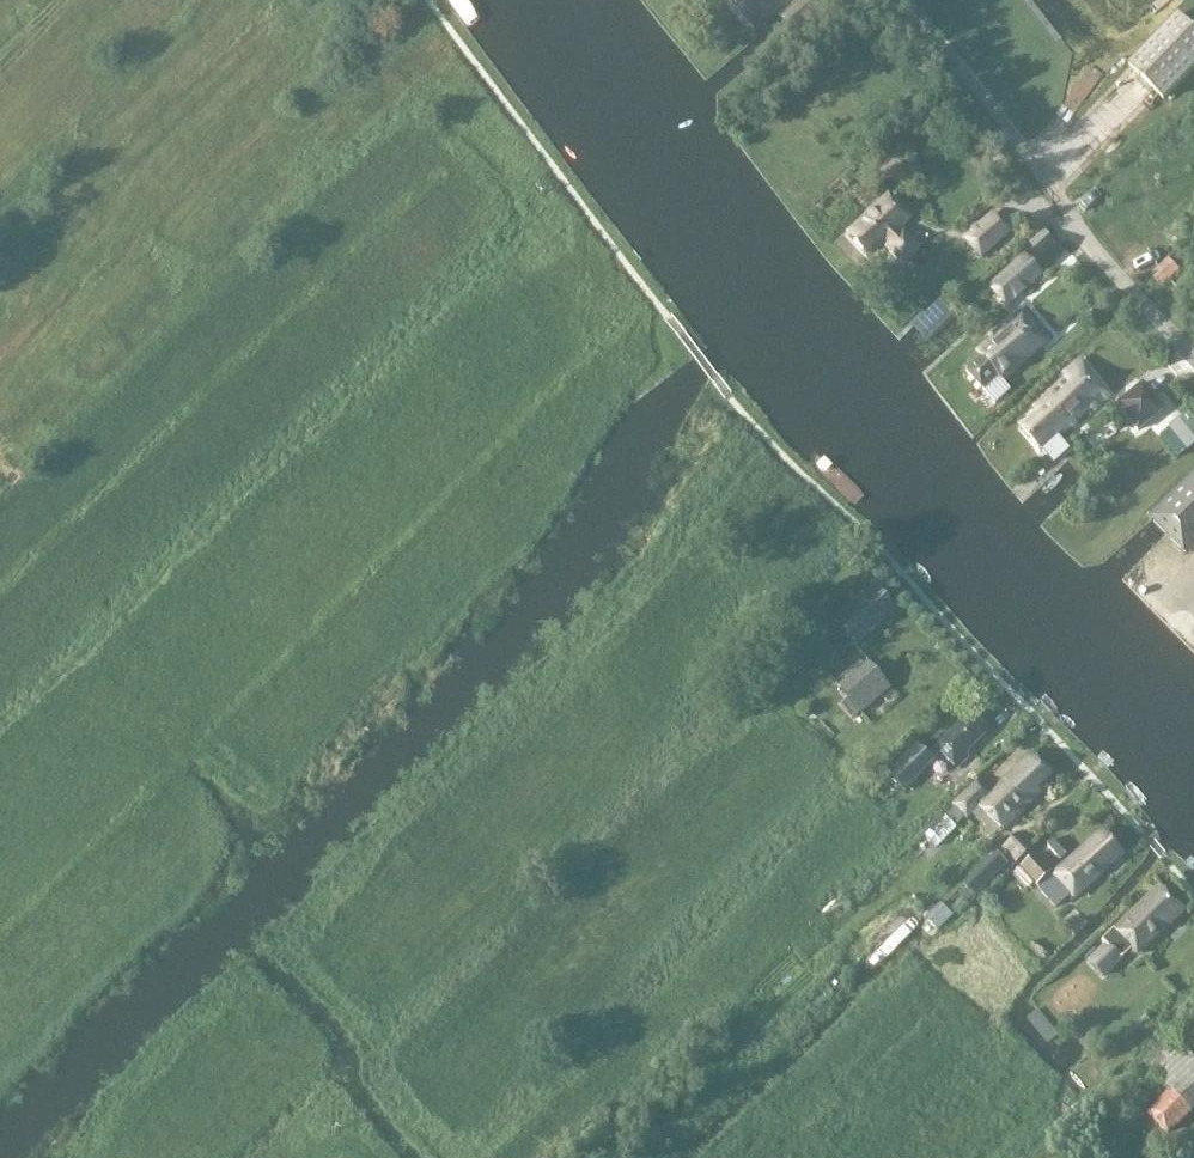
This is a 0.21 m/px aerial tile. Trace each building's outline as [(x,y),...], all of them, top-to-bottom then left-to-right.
[(1162,101),(1193,69),(1193,31),(1178,16),(1128,67),(1162,101)] [(887,200),(848,235),(866,255),(880,242),(899,264),(914,251),(894,229),(905,219),(887,200)] [(965,240),(981,258),(1009,232),(993,214),(965,240)] [(1027,255),(1000,279),(1017,297),(1044,273),(1027,255)] [(1169,260),(1157,271),(1168,283),(1180,272),(1169,260)] [(1166,284),(1168,283),(1157,271),(1155,273),(1151,277),(1162,288),(1166,284)] [(938,303),(915,326),(927,340),(952,317),(938,303)] [(976,355),(979,359),(964,373),(981,393),(999,377),(1002,381),(1046,344),(1022,315),(976,355)] [(1021,430),(1038,448),(1053,464),(1069,450),(1057,438),(1091,406),(1094,409),(1110,394),(1078,361),(1062,376),(1065,380),(1032,411),(1037,415),(1021,430)] [(1160,409),(1141,386),(1117,405),(1136,429),(1160,409)] [(1185,555),(1193,546),(1193,472),(1148,516),(1185,555)] [(894,611),(875,589),(835,624),(836,625),(821,639),(837,657),(852,644),(854,646),(894,611)] [(890,690),(866,663),(837,688),(861,715),(890,690)] [(967,716),(935,748),(956,769),(968,757),(965,753),(985,734),(967,716)] [(915,745),(885,775),(904,793),(934,764),(915,745)] [(955,807),(954,808),(956,810),(966,820),(978,808),(979,809),(1002,832),(1019,814),(1039,794),(1035,790),(1049,775),(1030,757),(988,799),(976,786),(955,807)] [(930,779),(941,787),(950,772),(939,765),(930,779)] [(1054,876),(1074,897),(1102,872),(1099,868),(1119,850),(1103,832),(1054,876)] [(999,851),(1013,865),(1031,849),(1018,833),(999,851)] [(1051,872),(1036,853),(1018,869),(1035,887),(1051,872)] [(1122,961),(1114,954),(1124,944),(1135,955),(1160,929),(1156,926),(1176,906),(1158,887),(1113,933),(1111,932),(1100,942),(1099,941),(1081,958),(1103,979),(1122,961)] [(1039,1011),(1026,1017),(1039,1046),(1052,1040),(1039,1011)]
